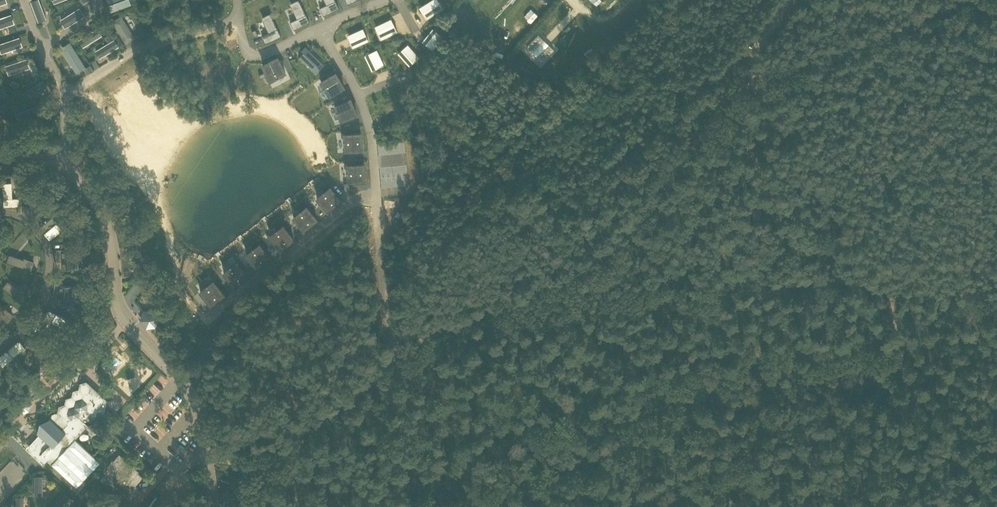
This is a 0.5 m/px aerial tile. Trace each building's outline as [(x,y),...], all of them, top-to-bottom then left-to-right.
[(38,22),(46,19),(39,0),(35,0),(31,2),(38,22)] [(111,13),(131,5),(129,0),(106,0),(111,13)] [(290,3),(298,18),(291,21),(295,29),(310,22),(300,0),(297,0),(290,3)] [(327,4),(320,7),(324,15),(339,8),(336,0),(325,0),(327,4)] [(439,1),(422,12),(426,19),(443,8),(439,1)] [(80,7),(60,20),(66,28),(85,15),(80,7)] [(633,21),(640,14),(633,7),(626,14),(633,21)] [(14,22),(11,13),(0,17),(0,27),(14,22)] [(270,13),(262,17),(269,32),(262,35),(266,43),(281,36),(270,13)] [(126,43),(135,37),(122,15),(112,21),(126,43)] [(397,31),(394,23),(377,31),(381,39),(397,31)] [(520,23),(515,29),(521,35),(526,29),(520,23)] [(492,24),(481,35),(486,40),(497,29),(492,24)] [(98,28),(79,40),(83,47),(102,35),(98,28)] [(437,32),(427,45),(433,50),(443,37),(437,32)] [(105,37),(108,41),(114,37),(111,33),(105,37)] [(141,33),(135,37),(139,42),(145,38),(141,33)] [(365,33),(349,40),(353,48),(369,41),(365,33)] [(538,34),(527,46),(543,61),(554,49),(538,34)] [(19,36),(0,42),(0,50),(1,52),(22,45),(19,36)] [(115,39),(95,51),(100,58),(119,46),(115,39)] [(501,54),(510,46),(506,41),(496,49),(501,54)] [(70,43),(61,49),(76,74),(85,68),(70,43)] [(408,44),(402,49),(414,62),(420,57),(408,44)] [(377,49),(370,53),(377,68),(385,65),(377,49)] [(304,52),(300,57),(312,68),(315,64),(318,67),(322,62),(310,50),(306,54),(304,52)] [(5,65),(8,74),(29,66),(26,58),(5,65)] [(278,58),(263,65),(270,81),(276,78),(277,79),(279,78),(278,77),(286,73),(278,58)] [(93,70),(90,65),(84,69),(87,74),(93,70)] [(336,72),(321,81),(324,87),(323,87),(324,89),(325,89),(329,96),(344,87),(336,72)] [(25,90),(29,98),(48,87),(43,79),(25,90)] [(387,89),(365,97),(368,103),(372,112),(374,119),(375,127),(375,128),(399,118),(393,103),(387,89)] [(351,98),(335,105),(338,111),(336,112),(337,114),(338,113),(342,121),(357,114),(351,98)] [(40,106),(16,113),(18,120),(42,113),(40,106)] [(345,141),(343,141),(343,143),(345,143),(345,151),(363,150),(361,133),(344,135),(345,141)] [(363,156),(346,156),(346,163),(345,163),(345,165),(346,165),(346,173),(363,173),(363,156)] [(12,182),(3,182),(4,207),(20,206),(20,197),(13,197),(12,182)] [(345,198),(334,185),(329,189),(328,188),(327,189),(328,190),(321,195),(332,208),(345,198)] [(321,217),(310,203),(305,207),(304,206),(303,207),(303,208),(297,213),(307,227),(321,217)] [(52,216),(40,227),(50,240),(63,229),(52,216)] [(299,238),(288,224),(283,228),(282,227),(281,229),(281,230),(275,235),(286,248),(299,238)] [(0,235),(0,250),(15,233),(7,227),(0,235)] [(273,256),(262,243),(257,247),(256,246),(255,247),(255,248),(249,253),(260,267),(273,256)] [(61,249),(57,249),(57,262),(61,261),(61,268),(79,268),(78,258),(75,258),(75,249),(61,249)] [(10,254),(7,261),(32,270),(35,262),(10,254)] [(248,275),(238,261),(233,265),(232,264),(230,265),(231,266),(224,271),(235,285),(248,275)] [(8,281),(3,287),(24,303),(29,297),(8,281)] [(221,294),(210,281),(205,285),(204,284),(202,285),(203,286),(197,291),(207,305),(221,294)] [(55,284),(54,296),(58,296),(58,303),(73,304),(74,295),(71,295),(72,286),(55,284)] [(9,322),(14,316),(0,305),(0,315),(9,322)] [(49,309),(41,323),(49,327),(52,321),(66,329),(70,321),(49,309)] [(155,325),(158,318),(153,312),(145,313),(143,320),(147,326),(155,325)] [(0,356),(0,362),(3,365),(26,347),(20,340),(0,356)] [(84,393),(80,389),(76,390),(73,391),(72,398),(66,398),(65,402),(64,406),(58,407),(58,413),(51,414),(51,420),(45,424),(36,433),(39,435),(31,444),(29,447),(27,447),(27,450),(43,465),(48,460),(52,464),(53,465),(76,487),(100,463),(76,439),(88,426),(84,421),(88,420),(99,430),(103,425),(95,417),(96,412),(101,411),(105,412),(106,405),(107,400),(103,396),(93,386),(89,390),(84,393)] [(19,398),(16,401),(15,405),(17,409),(20,412),(24,413),(28,411),(31,408),(31,403),(30,400),(26,397),(22,397),(19,398)] [(119,446),(122,450),(126,446),(116,436),(110,442),(116,449),(119,446)] [(107,467),(120,478),(115,484),(128,496),(129,494),(134,499),(143,490),(137,485),(144,477),(139,472),(140,471),(123,457),(122,459),(118,455),(113,459),(107,467)] [(35,498),(43,498),(44,476),(35,476),(35,498)] [(52,506),(67,506),(74,500),(66,492),(52,506)] [(16,506),(25,506),(25,497),(16,496),(16,506)]
